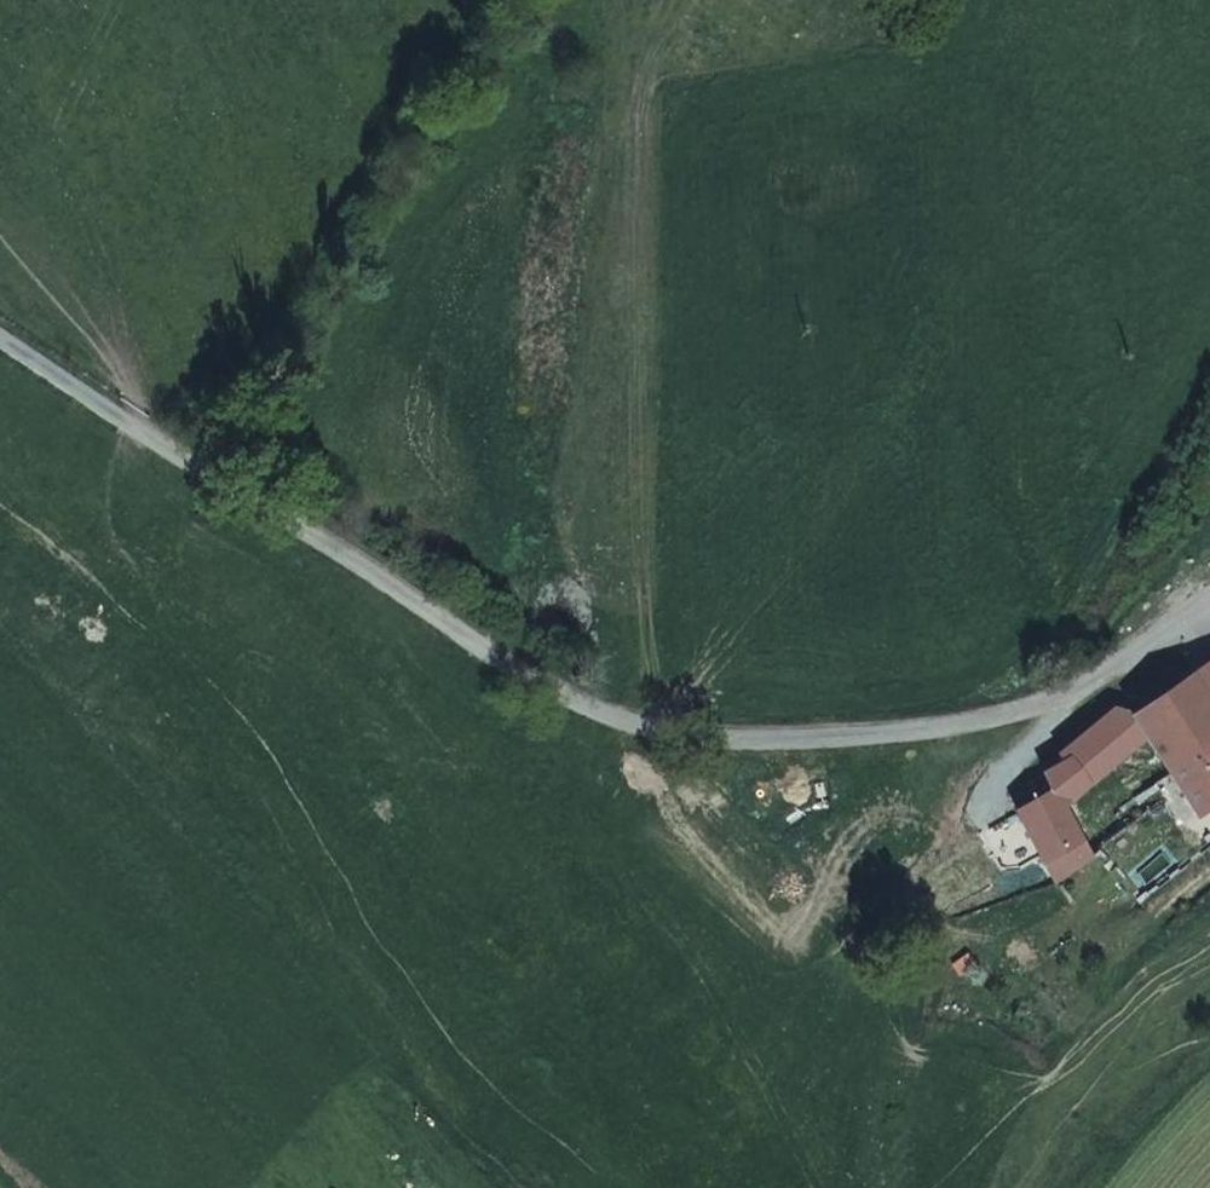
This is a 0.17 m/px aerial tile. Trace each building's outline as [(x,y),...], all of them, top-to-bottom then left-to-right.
[(1129,718),(1140,735),(1127,749),(1143,773),(1158,764),(1196,817),(1209,807),(1209,662),(1129,718)] [(1050,750),(1060,761),(1088,793),(1127,749),(1140,735),(1129,718),(1109,708),(1082,729),(1050,750)] [(1060,761),(1041,773),(1028,783),(1019,814),(1053,879),(1057,886),(1093,867),(1066,818),(1088,793),(1060,761)]
